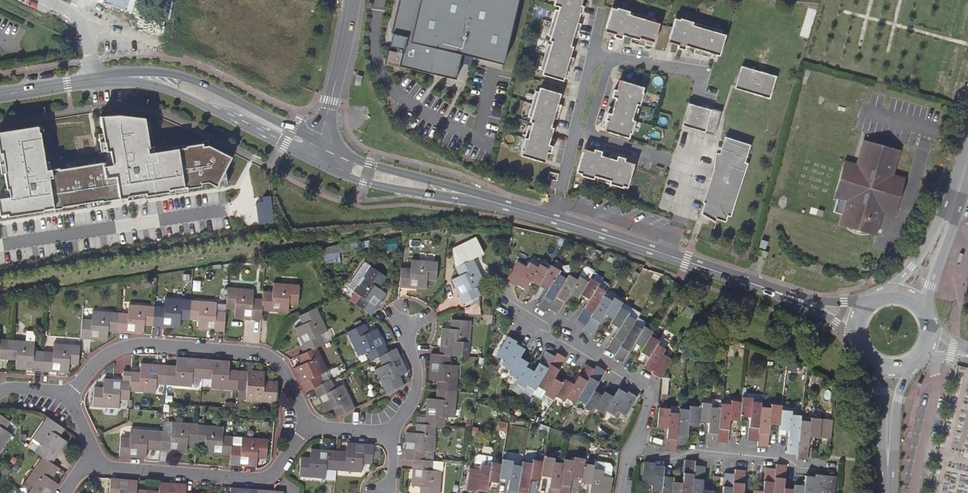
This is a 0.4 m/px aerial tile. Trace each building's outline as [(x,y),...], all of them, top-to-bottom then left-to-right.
[(503,65),(518,0),(398,0),(390,34),(391,34),(388,47),(396,49),(395,53),(388,51),(384,65),(399,68),(399,67),(455,80),(461,55),(503,65)] [(542,75),(562,80),(563,76),(564,77),(566,71),(571,72),(575,58),(571,56),(573,50),(571,49),(572,46),(571,46),(574,36),(578,37),(582,23),(578,22),(581,13),(582,13),(584,5),(581,5),(583,0),(557,0),(555,5),(561,7),(560,10),(557,9),(550,35),(553,36),(551,40),(554,41),(553,44),(548,43),(541,69),(544,70),(542,75)] [(631,11),(613,6),(606,28),(610,29),(609,32),(615,34),(615,37),(622,39),(623,35),(633,38),(631,42),(646,46),(646,44),(653,46),(660,24),(656,22),(657,19),(634,12),(633,15),(630,14),(631,11)] [(676,16),(670,39),(673,40),(673,43),(679,45),(678,48),(685,50),(687,46),(696,49),(695,52),(709,57),(710,54),(716,56),(717,53),(721,54),(727,32),(697,23),(696,26),(693,25),(694,22),(676,16)] [(742,65),(736,85),(755,91),(754,93),(770,98),(776,76),(742,65)] [(647,88),(624,81),(623,85),(620,84),(618,91),(616,90),(613,97),(617,99),(614,108),(610,107),(606,121),(609,122),(607,128),(610,129),(609,133),(631,139),(640,109),(637,108),(638,105),(641,106),(647,88)] [(755,91),(736,85),(735,88),(754,93),(755,91)] [(559,93),(540,87),(539,91),(536,91),(528,116),(531,117),(530,122),(533,122),(532,126),(529,125),(520,155),(542,162),(543,158),(546,159),(548,152),(551,153),(555,139),(551,138),(552,132),(551,131),(552,127),(551,127),(554,118),(558,119),(562,105),(558,104),(560,97),(558,97),(559,93)] [(721,113),(690,104),(683,126),(714,136),(721,113)] [(62,206),(77,204),(85,203),(102,200),(102,202),(103,201),(127,198),(128,197),(127,196),(145,194),(146,196),(168,192),(169,192),(168,190),(186,187),(187,189),(201,186),(201,184),(207,183),(216,186),(225,170),(231,157),(208,145),(203,146),(202,143),(186,146),(185,146),(185,147),(169,149),(154,152),(148,153),(147,147),(149,147),(148,141),(145,120),(144,118),(119,115),(100,116),(103,133),(106,150),(108,161),(75,167),(65,168),(59,169),(59,168),(50,169),(46,170),(45,162),(44,156),(42,147),(40,133),(40,132),(38,132),(37,126),(0,132),(0,153),(2,153),(5,172),(4,172),(4,173),(6,188),(7,189),(8,189),(9,197),(5,197),(0,198),(0,215),(8,214),(8,216),(43,211),(43,210),(53,208),(54,209),(62,208),(62,206)] [(716,152),(713,169),(704,205),(706,206),(702,215),(705,218),(716,223),(717,220),(726,223),(728,216),(731,217),(748,163),(745,162),(751,145),(726,136),(722,147),(720,153),(716,152)] [(882,211),(893,175),(900,150),(863,140),(856,164),(844,161),(834,197),(846,201),(839,225),(876,235),(882,211)] [(628,190),(635,168),(631,166),(632,163),(625,162),(626,159),(612,155),(611,159),(602,156),(603,152),(595,149),(594,152),(588,150),(587,153),(583,152),(577,174),(594,180),(595,177),(599,178),(598,181),(628,190)] [(225,170),(216,186),(227,184),(225,170)] [(905,178),(893,175),(888,192),(882,211),(894,215),(905,178)] [(258,225),(274,224),(271,195),(262,196),(263,202),(256,203),(258,225)] [(459,294),(463,303),(480,295),(476,287),(485,283),(474,259),(483,254),(476,238),(453,249),(457,257),(456,268),(459,276),(452,280),(455,288),(457,287),(460,293),(459,294)] [(761,240),(759,247),(765,249),(767,242),(761,240)] [(757,250),(756,256),(766,259),(768,253),(757,250)] [(401,268),(400,287),(409,287),(410,279),(417,279),(417,288),(427,288),(427,280),(436,281),(437,261),(411,259),(410,268),(401,268)] [(538,286),(541,282),(542,280),(548,269),(540,264),(537,267),(529,262),(526,267),(517,262),(506,281),(515,286),(516,284),(525,289),(530,281),(538,286)] [(365,311),(371,315),(377,306),(370,301),(374,296),(381,300),(386,292),(379,288),(387,276),(371,265),(354,291),(361,296),(355,304),(365,311)] [(546,312),(549,308),(566,278),(558,274),(560,270),(551,265),(548,269),(542,280),(541,282),(549,287),(537,307),(546,312)] [(588,282),(580,294),(589,299),(577,320),(585,325),(604,295),(610,284),(601,279),(603,276),(595,271),(588,282)] [(569,274),(566,278),(549,308),(557,313),(569,293),(578,298),(580,294),(588,282),(579,276),(577,279),(569,274)] [(263,300),(262,311),(272,312),(273,303),(280,304),(280,312),(288,313),(289,305),(298,305),(300,285),(274,283),(273,292),(264,291),(263,300)] [(262,319),(262,311),(263,300),(253,299),(254,290),(228,288),(226,308),(235,309),(235,317),(262,319)] [(604,314),(612,319),(623,302),(614,297),(611,300),(604,295),(585,325),(583,329),(592,334),(604,314)] [(377,306),(381,300),(374,296),(370,301),(377,306)] [(190,320),(191,300),(165,298),(164,308),(155,307),(153,326),(164,327),(164,318),(171,319),(171,327),(180,328),(180,320),(190,320)] [(225,331),(226,312),(216,311),(217,302),(191,300),(190,320),(198,321),(198,329),(207,330),(207,321),(215,322),(214,330),(225,331)] [(607,349),(615,353),(633,324),(638,316),(640,312),(623,302),(612,319),(610,323),(619,328),(607,349)] [(272,312),(280,312),(280,304),(273,303),(272,312)] [(153,326),(155,307),(129,304),(129,313),(119,312),(118,332),(127,333),(127,324),(136,325),(135,333),(144,334),(144,325),(153,326)] [(307,352),(316,347),(324,344),(320,335),(328,331),(317,307),(298,316),(302,324),(295,328),(299,336),(307,333),(310,340),(302,343),(307,352)] [(118,332),(119,312),(93,310),(92,319),(82,318),(81,338),(91,339),(92,330),(99,331),(98,339),(108,340),(108,332),(118,332)] [(638,316),(633,324),(641,329),(643,326),(646,321),(638,316)] [(451,355),(468,356),(471,321),(452,320),(451,329),(442,328),(440,354),(451,355)] [(365,324),(347,333),(359,356),(367,352),(371,361),(378,357),(388,352),(377,328),(369,332),(365,324)] [(634,343),(642,348),(643,347),(650,335),(653,331),(643,326),(641,329),(633,324),(615,353),(613,358),(622,363),(634,343)] [(9,339),(0,338),(1,330),(0,330),(0,358),(8,358),(9,339)] [(299,336),(302,343),(310,340),(307,333),(299,336)] [(643,347),(642,348),(640,351),(649,357),(644,365),(653,371),(652,373),(660,378),(672,359),(663,354),(666,348),(658,344),(659,341),(650,335),(643,347)] [(517,341),(508,336),(497,355),(505,361),(502,365),(511,371),(509,374),(518,379),(525,367),(526,367),(528,363),(519,357),(524,349),(516,343),(517,341)] [(43,369),(44,350),(35,350),(36,340),(9,339),(8,358),(17,359),(17,368),(25,368),(26,360),(33,360),(32,368),(43,369)] [(79,364),(80,344),(55,342),(54,351),(44,350),(43,369),(69,372),(70,363),(79,364)] [(294,368),(306,392),(314,388),(323,384),(319,375),(327,371),(316,347),(307,352),(298,356),(302,364),(294,368)] [(386,393),(404,384),(400,376),(407,372),(396,348),(388,352),(378,357),(382,365),(374,369),(386,393)] [(534,372),(526,367),(525,367),(518,379),(516,383),(525,388),(527,385),(535,390),(538,387),(537,386),(554,358),(554,356),(546,352),(534,372)] [(557,353),(554,356),(554,358),(537,386),(538,387),(546,391),(544,394),(553,400),(556,396),(555,396),(563,384),(562,383),(554,378),(566,358),(557,353)] [(451,355),(440,354),(431,354),(431,364),(439,364),(438,372),(430,371),(429,380),(437,381),(437,390),(456,391),(459,365),(450,365),(451,355)] [(204,359),(194,358),(193,366),(185,366),(186,357),(177,357),(177,365),(167,364),(166,384),(193,387),(193,378),(202,378),(204,359)] [(204,359),(202,378),(212,379),(211,388),(237,390),(238,370),(229,369),(230,361),(221,360),(221,369),(214,368),(214,359),(204,359)] [(131,370),(131,379),(130,390),(156,392),(156,384),(166,384),(167,364),(157,364),(157,372),(149,372),(150,363),(142,362),(141,371),(131,370)] [(565,379),(562,383),(563,384),(555,396),(556,396),(564,401),(566,398),(575,403),(577,399),(594,369),(586,365),(574,384),(565,379)] [(593,413),(595,408),(602,396),(602,395),(594,391),(606,371),(597,365),(594,369),(577,399),(585,404),(583,407),(593,413)] [(278,384),(278,382),(265,381),(265,372),(238,370),(237,390),(246,390),(246,399),(277,401),(278,384)] [(329,381),(323,384),(314,388),(318,397),(326,393),(329,401),(321,404),(325,412),(333,409),(337,417),(355,408),(339,376),(334,378),(329,381)] [(130,390),(131,379),(120,379),(120,387),(113,387),(113,378),(104,378),(103,385),(94,385),(93,405),(119,407),(120,398),(129,399),(130,390)] [(637,397),(638,397),(628,391),(627,393),(618,388),(613,397),(604,392),(602,395),(602,396),(595,408),(604,414),(606,410),(614,415),(617,411),(626,416),(637,397)] [(436,426),(445,426),(446,416),(455,417),(456,391),(437,390),(436,399),(428,398),(426,417),(426,425),(436,426)] [(318,397),(321,404),(329,401),(326,393),(318,397)] [(742,401),(740,416),(750,417),(748,441),(758,441),(758,439),(762,407),(762,402),(753,402),(753,398),(742,397),(742,401)] [(720,411),(717,443),(728,443),(730,420),(740,421),(740,416),(742,401),(731,400),(731,404),(721,403),(721,408),(720,411)] [(717,447),(717,443),(720,411),(721,408),(711,407),(711,403),(701,402),(700,407),(699,422),(709,423),(706,446),(717,447)] [(758,439),(758,441),(757,446),(768,447),(770,424),(779,424),(780,421),(781,410),(782,405),(771,404),(771,408),(762,407),(758,439)] [(699,426),(699,422),(700,407),(690,406),(689,410),(679,409),(679,412),(679,413),(679,416),(676,446),(676,448),(686,448),(688,425),(699,426)] [(676,453),(676,448),(676,446),(679,416),(679,413),(670,412),(670,409),(659,408),(658,427),(664,428),(668,428),(666,451),(676,453)] [(780,421),(779,424),(779,429),(790,430),(787,454),(797,455),(798,454),(801,420),(801,415),(792,415),(792,411),(781,410),(780,421)] [(12,434),(6,429),(11,422),(0,414),(0,452),(12,434)] [(65,429),(48,417),(33,439),(41,444),(35,452),(43,457),(51,463),(57,455),(51,450),(55,445),(61,449),(66,442),(60,437),(65,429)] [(426,425),(426,417),(416,417),(416,424),(426,425)] [(798,454),(797,455),(797,459),(807,460),(809,437),(812,437),(820,438),(825,438),(827,419),(811,418),(811,421),(801,420),(798,454)] [(164,422),(163,431),(172,432),(172,423),(164,422)] [(196,445),(198,425),(172,423),(172,432),(163,431),(162,431),(160,451),(168,451),(170,451),(171,443),(178,444),(178,452),(187,453),(187,444),(196,445)] [(436,426),(426,425),(416,424),(415,433),(407,432),(406,441),(414,442),(414,449),(406,448),(405,458),(414,459),(433,461),(436,426)] [(231,456),(233,436),(223,436),(224,427),(198,425),(196,445),(205,445),(204,454),(231,456)] [(160,451),(162,431),(137,429),(136,438),(127,437),(125,457),(135,457),(136,449),(142,449),(142,458),(151,459),(152,450),(160,451)] [(233,436),(231,456),(230,465),(240,465),(241,457),(249,457),(248,466),(257,467),(258,458),(266,459),(268,439),(233,436)] [(338,451),(336,470),(361,472),(362,463),(371,463),(373,444),(347,442),(346,452),(338,451)] [(57,455),(61,449),(55,445),(51,450),(57,455)] [(336,470),(338,451),(312,449),(311,458),(302,457),(301,477),(327,479),(327,470),(336,470)] [(168,451),(160,451),(160,461),(167,461),(168,451)] [(51,463),(43,457),(26,482),(33,488),(30,492),(53,492),(59,484),(52,479),(59,469),(51,463)] [(541,476),(551,478),(548,492),(558,492),(563,463),(553,462),(554,458),(544,457),(543,461),(541,475),(541,476)] [(571,476),(581,478),(583,464),(584,463),(585,458),(574,457),(574,460),(564,459),(563,463),(558,492),(569,492),(571,476)] [(414,459),(414,470),(415,470),(415,477),(413,477),(413,486),(421,487),(420,492),(440,492),(442,461),(433,461),(414,459)] [(499,478),(509,480),(507,492),(517,492),(522,466),(512,465),(512,461),(502,459),(501,464),(499,478)] [(541,476),(541,475),(543,461),(532,459),(532,463),(522,461),(522,466),(517,492),(527,492),(530,478),(540,480),(541,476)] [(695,465),(695,460),(685,459),(683,483),(673,482),(672,492),(692,492),(694,468),(695,465)] [(613,478),(611,477),(613,467),(610,464),(595,461),(594,465),(584,463),(583,464),(581,478),(581,482),(590,484),(589,492),(610,492),(613,478)] [(499,483),(499,478),(501,464),(491,462),(490,465),(481,464),(480,470),(470,468),(467,490),(477,492),(477,489),(487,491),(488,481),(499,483)] [(673,482),(673,477),(663,477),(664,466),(653,465),(654,463),(644,462),(644,464),(642,484),(652,485),(652,491),(662,492),(661,492),(672,492),(673,482)] [(776,468),(774,492),(794,492),(794,489),(784,488),(786,465),(776,464),(776,468)] [(713,491),(703,490),(705,466),(695,465),(694,468),(692,492),(712,492),(713,491)] [(776,468),(766,467),(763,491),(753,490),(753,492),(774,492),(776,468)] [(745,470),(735,469),(735,474),(733,492),(743,492),(745,470)] [(735,474),(724,473),(722,492),(733,492),(735,474)] [(794,489),(794,492),(835,492),(837,476),(826,475),(816,474),(816,476),(805,475),(804,485),(794,484),(794,489)] [(128,479),(128,482),(121,481),(121,479),(111,478),(110,492),(145,492),(146,489),(137,488),(137,480),(128,479)] [(176,483),(176,491),(169,491),(169,483),(160,482),(160,490),(146,489),(145,492),(185,492),(186,492),(186,484),(176,483)]
